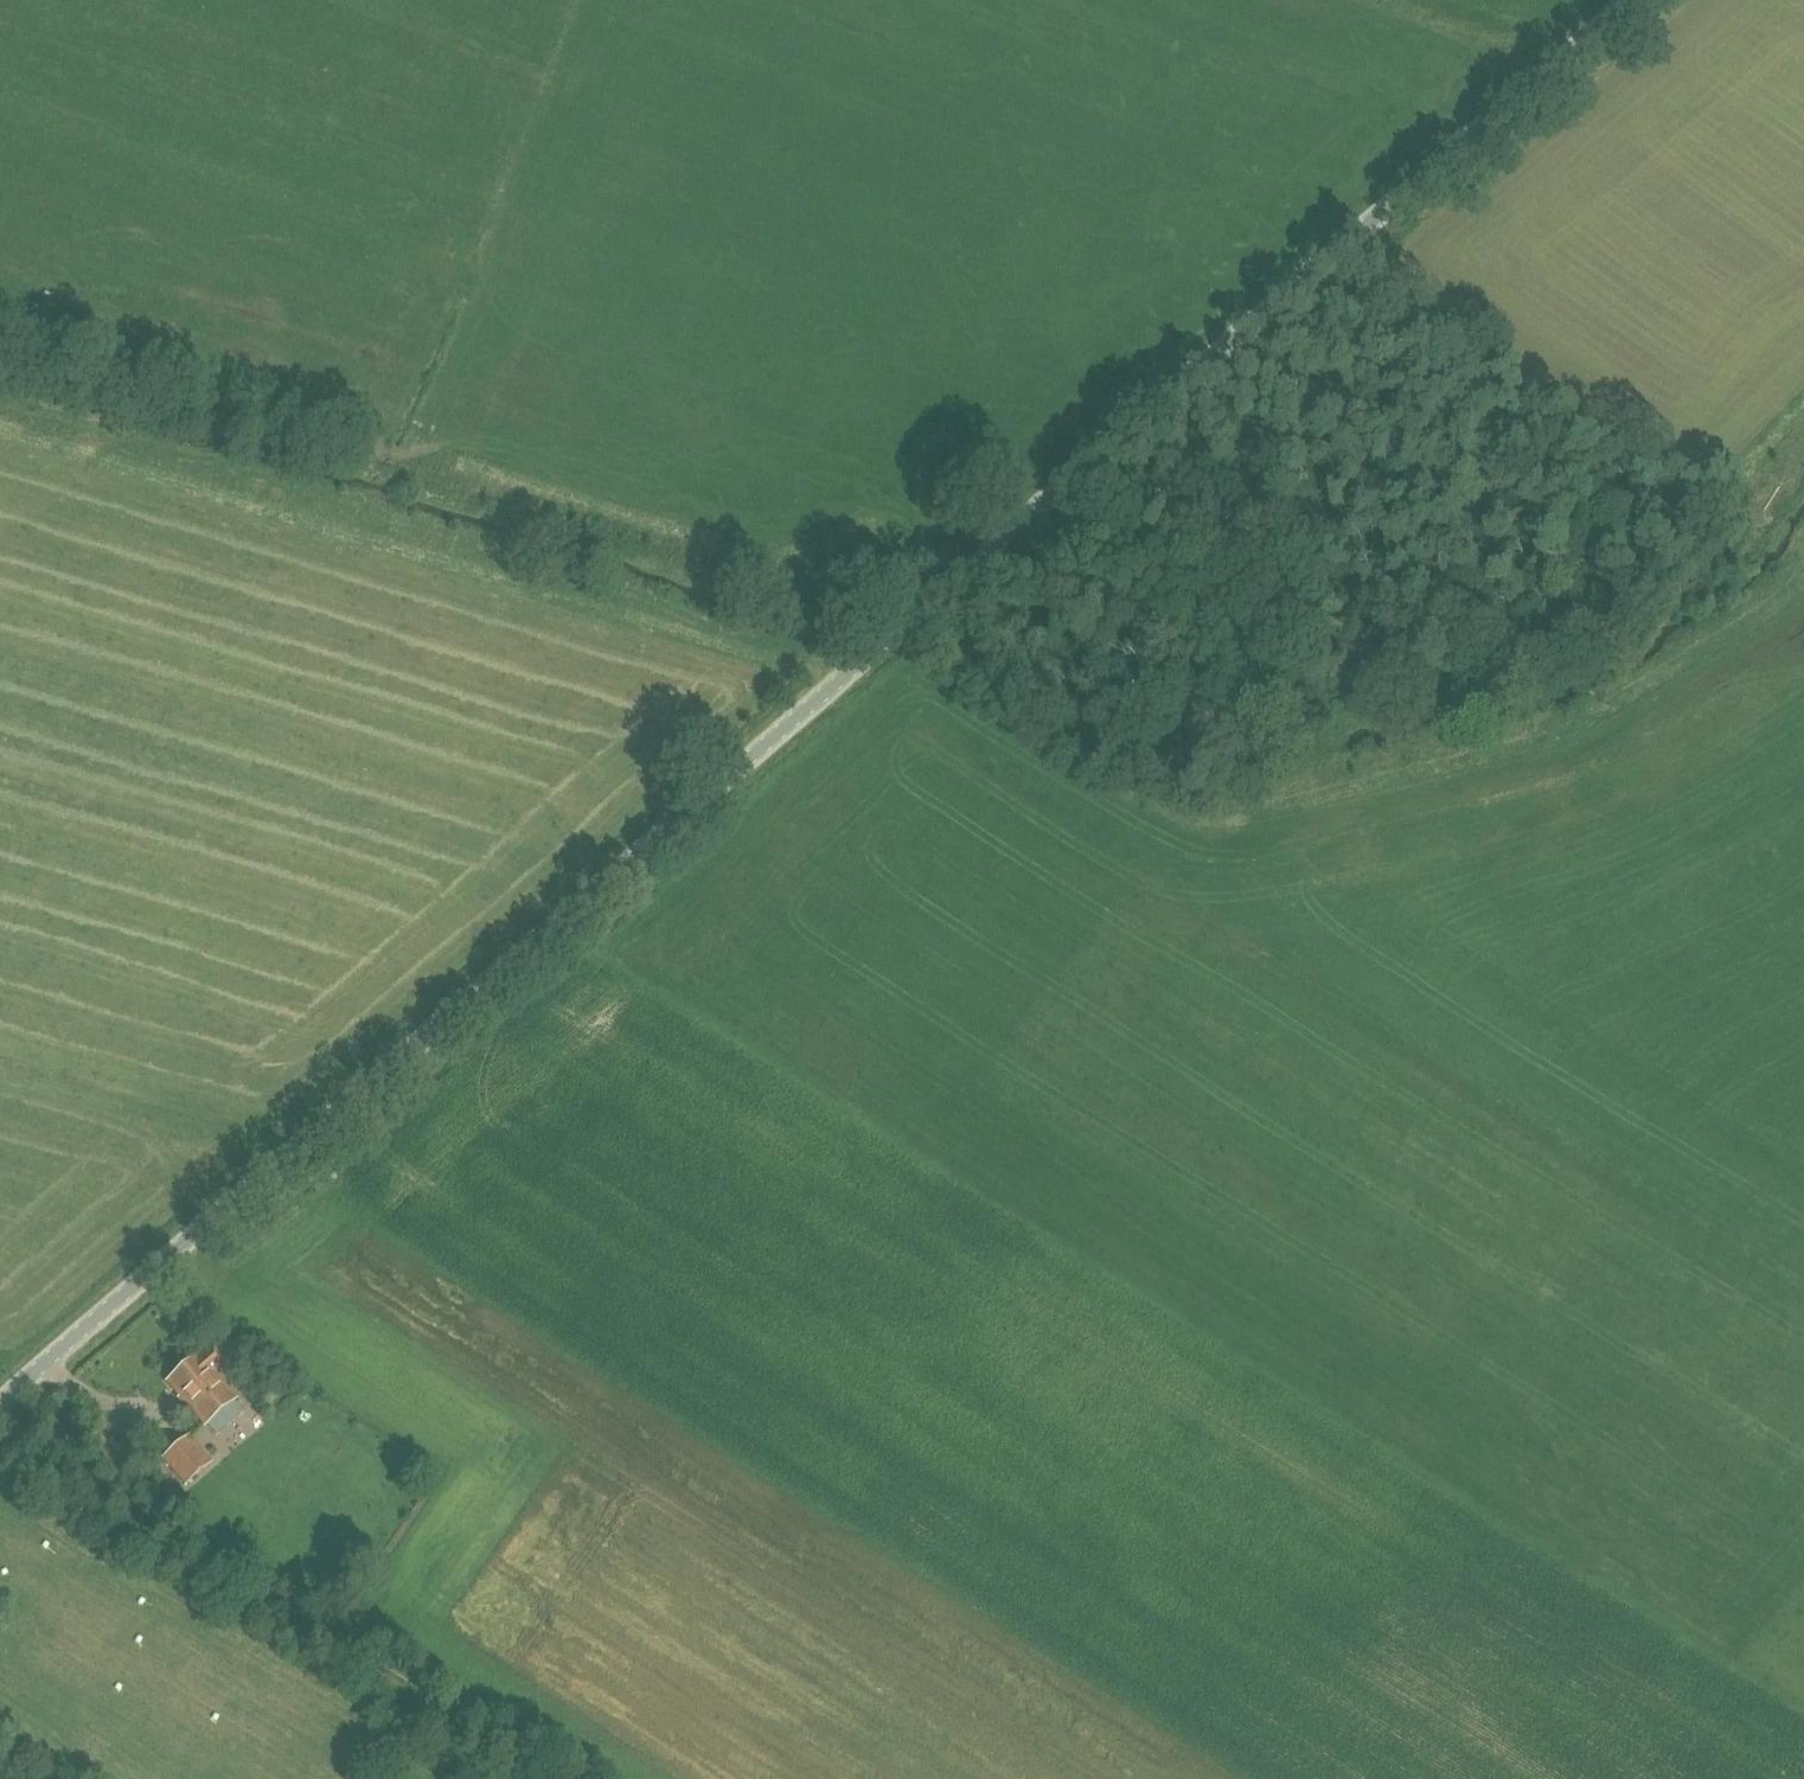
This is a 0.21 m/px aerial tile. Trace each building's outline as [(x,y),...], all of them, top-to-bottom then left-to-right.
[(213,1342),(197,1355),(196,1354),(168,1378),(206,1423),(234,1399),(211,1371),(227,1358),(213,1342)] [(185,1482),(209,1462),(189,1437),(165,1457),(185,1482)]
